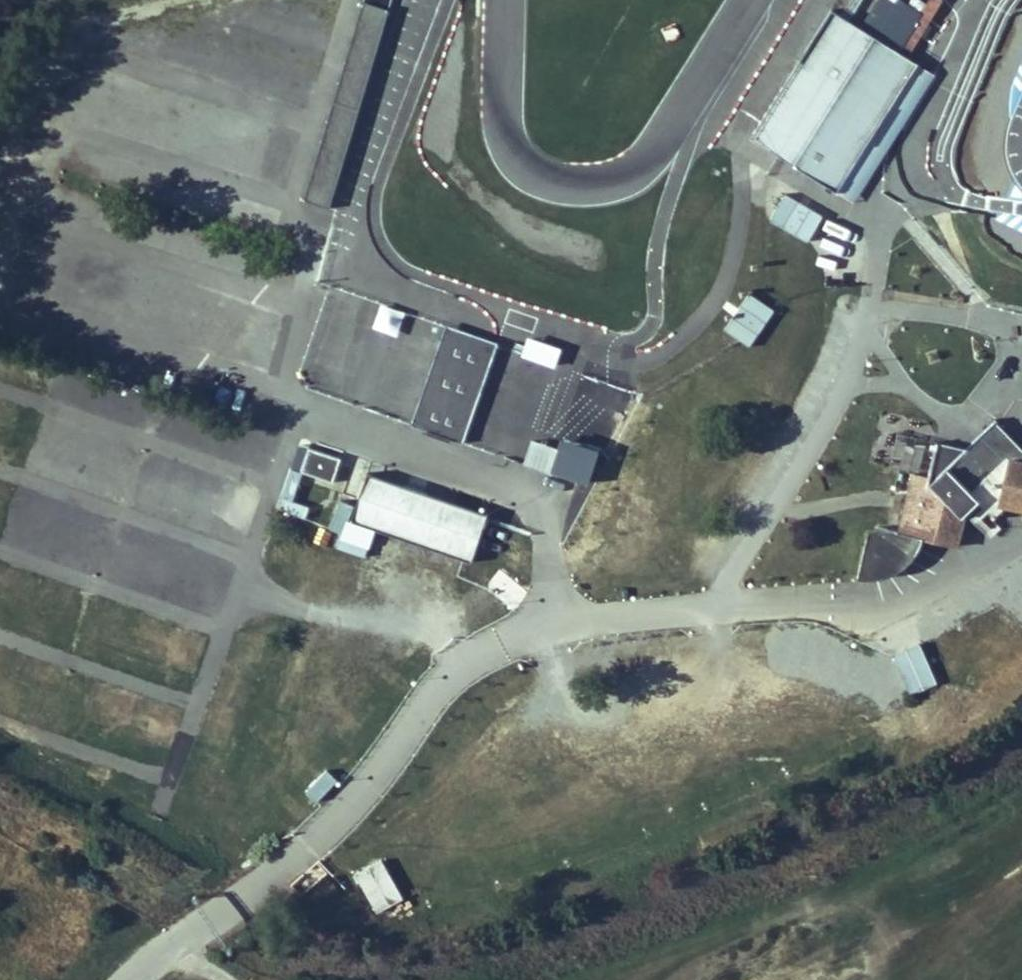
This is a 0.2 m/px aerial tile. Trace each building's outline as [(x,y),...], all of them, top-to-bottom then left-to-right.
[(384,26),(387,2),(364,0),(362,24),(384,26)] [(864,24),(901,47),(924,10),(909,0),(878,0),(864,24)] [(835,6),(753,136),(838,189),(920,59),(901,47),(864,24),(835,6)] [(920,59),(838,189),(855,200),(884,154),(938,70),(920,59)] [(269,137),(292,144),(295,133),(272,127),(269,137)] [(263,152),(223,143),(218,169),(285,184),(293,145),(266,139),(263,152)] [(379,301),(373,325),(398,331),(404,308),(379,301)] [(413,422),(465,440),(501,341),(448,323),(413,422)] [(587,376),(575,406),(614,422),(626,391),(587,376)] [(885,573),(904,564),(919,548),(927,533),(959,546),(968,508),(981,497),(996,516),(1010,505),(1019,513),(1021,511),(1021,447),(997,418),(966,446),(939,439),(933,474),(915,471),(900,529),(872,526),(859,575),(885,573)] [(554,465),(591,477),(601,446),(564,434),(554,465)] [(307,441),(298,461),(331,476),(339,454),(307,441)] [(291,468),(282,495),(291,498),(300,471),(291,468)] [(489,510),(371,470),(354,517),(473,557),(489,510)] [(892,652),(907,695),(938,684),(922,641),(892,652)] [(326,766),(304,791),(317,802),(338,777),(326,766)]
